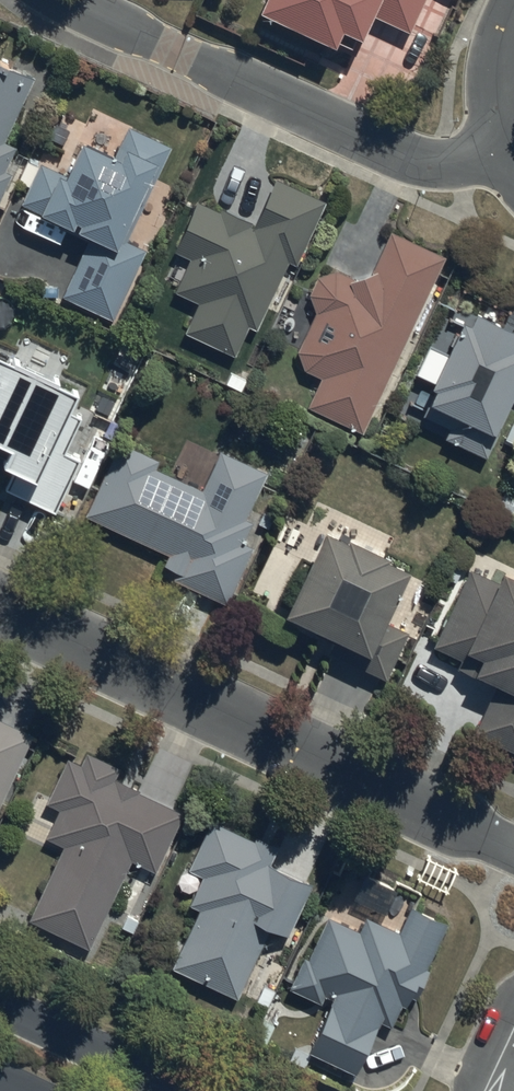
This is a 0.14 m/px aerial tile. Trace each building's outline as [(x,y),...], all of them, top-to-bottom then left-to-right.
[(261,1),(348,40),(345,46),(355,50),(374,10),(411,27),(423,0),(261,0),(261,1)] [(11,171),(3,166),(16,143),(3,136),(34,76),(0,57),(0,195),(11,171)] [(128,122),(116,147),(83,132),(65,168),(42,157),(39,164),(23,156),(13,175),(29,183),(21,200),(43,211),(46,206),(62,214),(59,220),(89,235),(62,290),(111,315),(146,247),(120,234),(157,160),(161,162),(171,143),(128,122)] [(275,174),(254,219),(222,204),(221,207),(198,197),(175,246),(192,253),(176,288),(199,298),(186,328),(235,350),(248,322),(257,327),(289,257),(298,261),(327,197),(275,174)] [(308,402),(364,429),(411,327),(417,329),(427,307),(421,304),(446,253),(392,227),(374,265),(351,274),(336,268),(320,273),(311,290),(316,307),(298,346),(304,366),(321,374),(308,402)] [(464,311),(433,378),(438,381),(423,410),(450,424),(445,432),(487,453),(490,446),(513,458),(513,457),(513,410),(505,405),(513,387),(513,319),(478,301),(472,314),(464,311)] [(9,444),(3,455),(4,456),(2,459),(16,466),(6,487),(54,510),(80,456),(65,449),(81,415),(69,409),(78,389),(79,386),(0,347),(0,439),(9,444)] [(114,453),(84,511),(169,552),(164,561),(176,567),(173,574),(227,600),(255,544),(244,539),(254,518),(246,514),(267,470),(222,448),(203,487),(156,464),(160,456),(134,443),(133,443),(132,443),(131,443),(130,442),(129,442),(128,442),(127,443),(126,443),(125,443),(124,443),(123,444),(122,444),(121,444),(121,445),(120,445),(120,446),(119,446),(118,447),(117,448),(116,449),(116,450),(115,450),(115,451),(114,452),(114,453)] [(388,675),(409,627),(385,618),(411,561),(389,550),(390,547),(353,529),(351,532),(327,521),(288,606),(319,620),(314,631),(333,640),(329,648),(388,675)] [(513,747),(513,564),(505,559),(497,576),(472,563),(433,640),(461,654),(458,660),(486,674),(489,669),(500,675),(473,727),(513,747)] [(31,732),(0,717),(0,798),(31,732)] [(64,840),(29,914),(91,944),(132,859),(155,870),(184,810),(139,789),(141,785),(116,772),(121,763),(88,747),(82,761),(68,754),(45,800),(58,806),(45,831),(64,840)] [(212,816),(189,865),(204,872),(190,902),(198,905),(172,962),(238,994),(272,921),(290,930),(315,877),(271,856),(278,842),(255,831),(253,835),(212,816)] [(332,995),(309,1045),(357,1068),(381,1017),(392,1022),(402,1002),(404,1003),(410,993),(416,996),(431,964),(429,963),(449,920),(412,903),(400,928),(367,913),(361,926),(330,911),(309,955),(305,953),(290,983),(323,999),(326,993),(332,995)]
